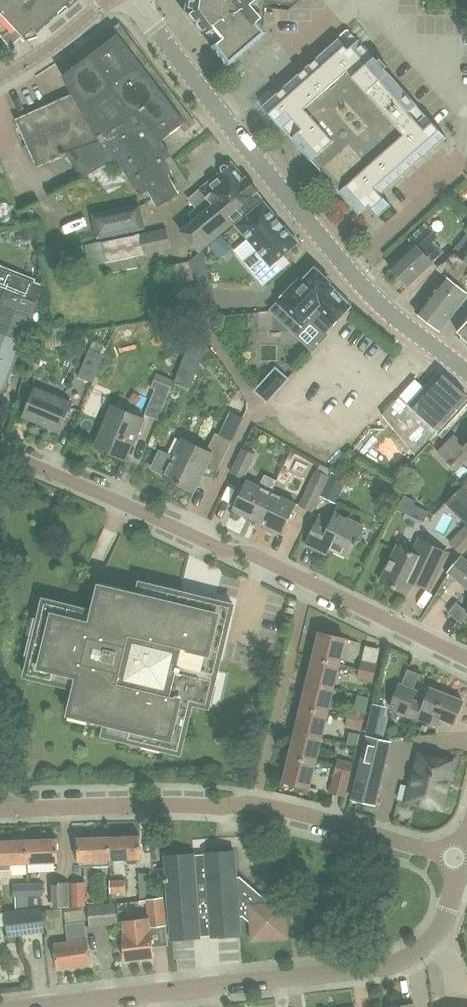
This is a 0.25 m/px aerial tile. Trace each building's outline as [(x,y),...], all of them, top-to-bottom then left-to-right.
[(6,45),(9,48),(20,38),(24,42),(29,38),(35,36),(34,33),(71,0),(0,0),(0,38),(6,45)] [(185,11),(201,33),(203,31),(212,44),(211,45),(225,64),(262,32),(262,31),(263,22),(264,12),(264,8),(288,10),(299,0),(187,0),(186,1),(185,11)] [(264,12),(263,22),(273,23),(274,12),(264,12)] [(392,205),(382,195),(447,138),(386,69),(388,67),(382,59),(379,61),(360,40),(359,41),(349,30),(302,72),(298,76),(263,106),(360,215),(371,205),(380,216),(392,205)] [(84,180),(115,157),(143,194),(150,189),(157,206),(180,196),(171,175),(174,173),(166,160),(173,155),(162,141),(186,124),(120,34),(64,75),(74,94),(19,119),(39,165),(67,152),(84,180)] [(197,208),(189,215),(194,221),(182,232),(199,253),(262,200),(256,192),(257,190),(247,179),(245,179),(231,163),(228,166),(225,165),(222,167),(222,171),(188,199),(197,208)] [(246,264),(264,286),(290,264),(284,257),(299,244),(284,226),(280,229),(275,224),(279,221),(264,203),(237,226),(260,253),(246,264)] [(98,239),(147,229),(142,204),(93,214),(98,239)] [(445,252),(436,243),(440,239),(426,224),(409,239),(414,243),(389,267),(409,287),(434,263),(445,252)] [(137,256),(172,249),(168,228),(85,245),(89,266),(106,263),(108,274),(140,268),(137,256)] [(231,241),(220,247),(227,258),(238,252),(231,241)] [(466,279),(466,249),(461,257),(456,253),(443,267),(444,275),(416,312),(441,331),(466,297),(466,293),(461,288),(466,279)] [(189,261),(168,265),(173,290),(188,287),(187,280),(193,280),(189,261)] [(37,280),(0,266),(0,396),(3,397),(4,396),(2,395),(44,285),(36,282),(37,280)] [(271,310),(255,327),(284,356),(315,325),(328,337),(330,335),(328,333),(353,307),(352,306),(353,304),(331,283),(329,280),(331,278),(323,270),(320,273),(318,270),(317,272),(315,270),(305,281),(301,278),(278,302),(279,302),(271,310)] [(458,333),(466,341),(466,323),(458,333)] [(120,332),(125,350),(151,342),(146,325),(120,332)] [(92,336),(54,338),(55,350),(92,348),(92,336)] [(79,376),(94,383),(106,355),(90,348),(79,376)] [(277,367),(256,388),(267,400),(288,378),(277,367)] [(438,431),(466,399),(466,398),(440,373),(426,389),(416,379),(383,416),(415,457),(438,431)] [(173,386),(155,379),(152,387),(156,389),(146,415),(159,420),(173,386)] [(72,402),(36,387),(23,417),(60,432),(72,402)] [(182,393),(182,409),(194,409),(194,393),(182,393)] [(145,419),(113,406),(96,447),(126,460),(133,443),(135,444),(145,419)] [(220,435),(216,433),(207,450),(183,439),(174,458),(161,452),(153,469),(166,475),(165,478),(194,492),(207,465),(219,470),(244,417),(231,411),(220,435)] [(465,447),(455,436),(440,451),(459,470),(466,461),(466,445),(465,447)] [(245,479),(256,455),(243,449),(232,473),(245,479)] [(321,496),(322,497),(334,472),(320,465),(318,470),(317,469),(299,506),(314,512),(321,496)] [(334,472),(322,497),(337,504),(349,479),(335,472),(334,472)] [(233,510),(258,522),(273,492),(272,492),(278,481),(265,475),(260,486),(248,480),(233,510)] [(297,504),(273,492),(258,522),(268,526),(267,529),(268,531),(276,535),(279,534),(280,532),(282,533),(297,504)] [(455,513),(466,524),(466,501),(455,513)] [(320,516),(306,545),(318,551),(321,544),(348,558),(365,527),(337,512),(332,522),(320,516)] [(451,542),(463,555),(466,551),(466,525),(451,542)] [(421,540),(414,553),(399,546),(381,581),(408,595),(414,583),(430,591),(448,554),(421,540)] [(462,556),(448,574),(466,588),(466,560),(462,556)] [(210,708),(234,609),(235,606),(194,596),(192,604),(178,600),(180,593),(141,583),(138,594),(101,585),(94,611),(44,599),(25,676),(77,688),(70,715),(108,724),(105,735),(182,754),(194,704),(210,708)] [(315,658),(341,664),(347,639),(321,633),(315,658)] [(341,664),(315,658),(309,682),(334,689),(341,664)] [(360,669),(376,673),(379,663),(363,659),(360,669)] [(376,673),(360,669),(358,678),(374,682),(376,673)] [(334,689),(309,682),(303,707),(328,714),(334,689)] [(414,701),(418,691),(400,685),(391,708),(438,727),(441,720),(454,725),(464,701),(431,689),(425,705),(414,701)] [(328,714),(303,707),(297,732),(322,739),(328,714)] [(348,719),(364,722),(366,713),(350,709),(348,719)] [(385,739),(390,719),(374,716),(369,735),(385,739)] [(364,722),(348,719),(346,727),(362,731),(364,722)] [(322,739),(297,732),(290,757),(316,764),(322,739)] [(417,769),(415,769),(407,802),(431,808),(432,805),(441,808),(449,778),(451,778),(455,764),(452,763),(453,761),(421,753),(417,769)] [(316,764),(290,757),(284,782),(310,789),(316,764)] [(335,768),(352,772),(354,761),(338,757),(335,768)] [(353,799),(375,804),(385,763),(363,758),(353,799)] [(352,772),(335,768),(329,793),(346,797),(352,772)] [(111,860),(112,860),(142,859),(141,836),(110,837),(111,860)] [(111,860),(110,837),(79,839),(80,862),(81,867),(112,866),(112,860),(111,860)] [(59,839),(27,840),(28,863),(60,862),(59,839)] [(28,863),(27,840),(0,841),(0,871),(12,871),(12,864),(28,863)] [(195,854),(166,856),(172,940),(201,938),(201,935),(213,935),(213,937),(242,935),(241,917),(244,917),(252,924),(253,940),(289,937),(287,902),(269,903),(268,899),(241,876),(238,876),(236,851),(207,853),(207,856),(195,857),(195,854)] [(127,892),(126,879),(111,880),(111,893),(127,892)] [(70,882),(71,907),(87,905),(86,881),(70,882)] [(29,896),(29,882),(14,883),(15,897),(29,896)] [(29,882),(29,896),(44,896),(43,882),(29,882)] [(71,907),(70,882),(50,883),(52,907),(71,907)] [(155,958),(153,931),(152,927),(168,926),(165,899),(149,900),(151,919),(125,922),(126,934),(124,934),(127,961),(155,958)] [(119,924),(117,902),(89,905),(91,927),(119,924)] [(43,909),(30,911),(34,935),(46,933),(43,909)] [(69,942),(55,944),(59,970),(92,965),(84,909),(65,912),(69,942)] [(30,911),(18,913),(21,936),(34,935),(30,911)] [(9,938),(21,936),(18,913),(5,915),(9,938)]
